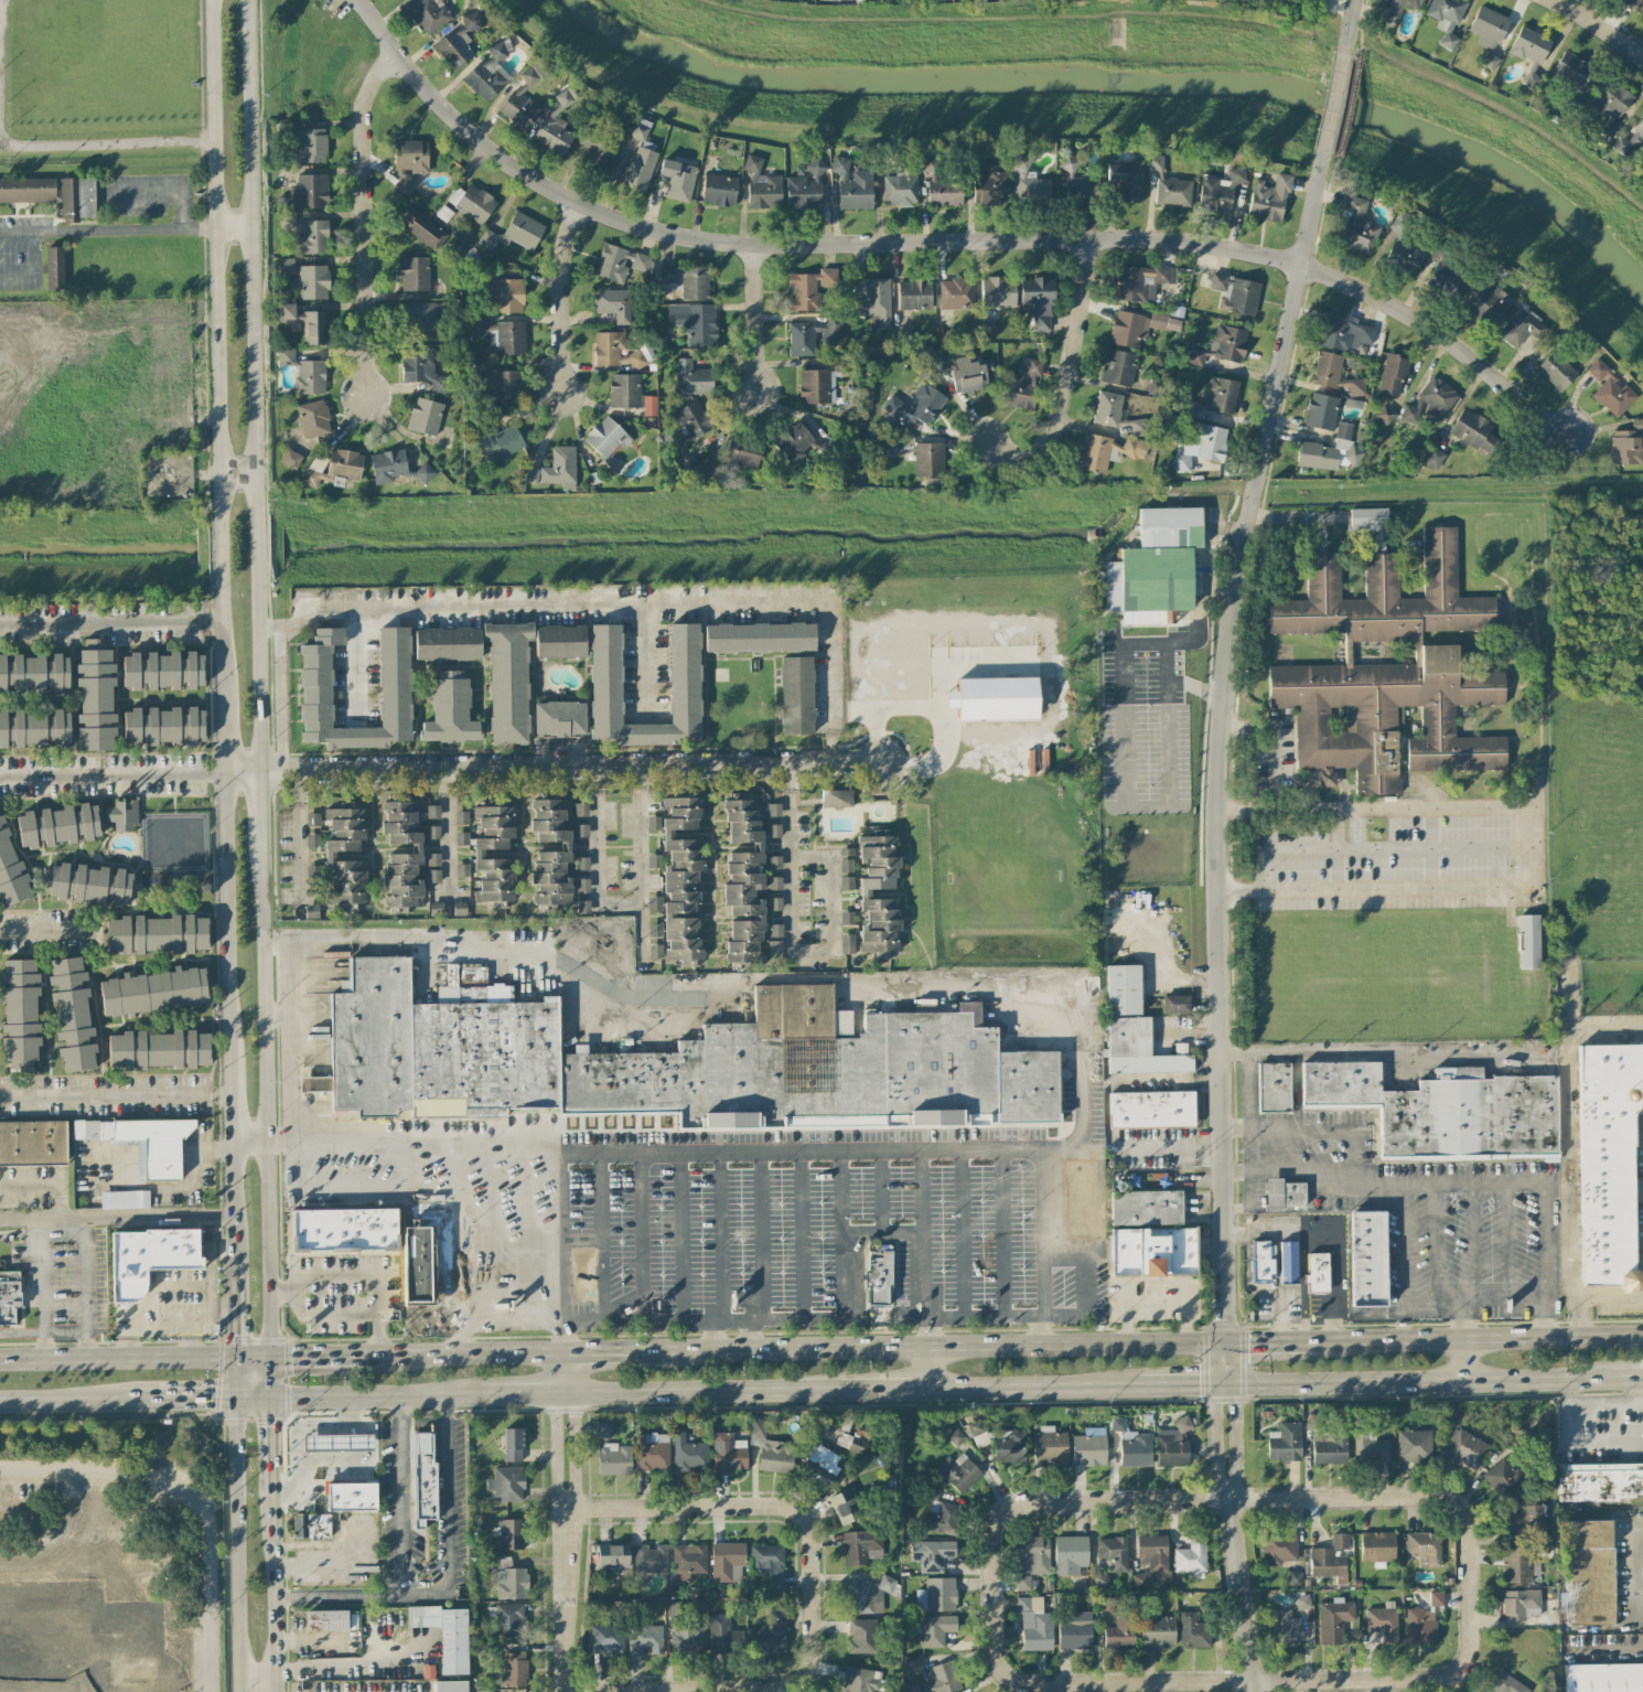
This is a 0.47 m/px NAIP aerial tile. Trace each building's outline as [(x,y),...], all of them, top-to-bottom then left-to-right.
[(425,36),(453,18),(442,0),(419,0),(407,8),(425,36)] [(1439,21),(1436,28),(1444,31),(1438,45),(1452,51),(1458,37),(1453,35),(1467,0),(1431,0),(1424,15),(1439,21)] [(1621,1),(1637,11),(1642,1),(1642,0),(1621,0),(1621,1)] [(1509,19),(1479,5),(1467,31),(1479,36),(1475,44),(1485,49),(1479,64),(1493,71),(1498,58),(1492,55),(1509,19)] [(472,61),(466,32),(480,29),(477,12),(460,15),(463,31),(442,35),(448,66),(472,61)] [(1508,53),(1530,63),(1521,84),(1532,89),(1538,78),(1534,76),(1550,40),(1520,26),(1508,53)] [(486,103),(511,77),(497,64),(513,47),(503,37),(489,52),(492,55),(483,64),(479,61),(461,79),(486,103)] [(1549,74),(1576,93),(1592,68),(1565,50),(1549,74)] [(526,85),(551,71),(544,59),(519,72),(526,85)] [(1633,96),(1606,77),(1587,104),(1607,118),(1596,132),(1614,145),(1624,131),(1614,124),(1633,96)] [(523,131),(541,109),(524,94),(526,91),(518,84),(497,110),(523,131)] [(574,135),(562,129),(566,122),(560,119),(575,93),(563,86),(555,101),(555,100),(533,140),(562,156),(574,135)] [(628,135),(643,142),(651,123),(636,116),(628,135)] [(1626,140),(1620,135),(1611,148),(1623,156),(1638,134),(1642,137),(1642,116),(1626,140)] [(618,141),(588,124),(576,143),(591,152),(587,159),(602,168),(618,141)] [(325,129),(296,129),(296,163),(326,163),(325,129)] [(395,191),(415,191),(414,179),(406,179),(406,173),(428,172),(427,141),(394,142),(395,191)] [(658,153),(636,146),(622,185),(644,192),(658,153)] [(1030,172),(1029,154),(1014,154),(1015,174),(1016,174),(1016,200),(1051,199),(1050,178),(1035,179),(1034,172),(1030,172)] [(1098,177),(1077,177),(1077,155),(1059,155),(1059,201),(1098,201),(1098,177)] [(1164,156),(1147,155),(1146,172),(1156,172),(1155,205),(1191,205),(1191,180),(1163,179),(1164,156)] [(748,208),(781,208),(781,176),(760,176),(760,156),(744,156),(744,171),(748,171),(748,208)] [(839,209),(872,209),(872,171),(849,171),(849,157),(832,158),(832,174),(838,173),(839,209)] [(697,167),(662,159),(658,175),(669,178),(664,197),(688,203),(697,167)] [(785,177),(787,209),(821,207),(819,172),(824,172),(824,159),(806,159),(807,167),(796,167),(796,177),(785,177)] [(1107,182),(1117,182),(1116,202),(1142,202),(1143,165),(1107,165),(1107,182)] [(1008,172),(991,172),(991,167),(973,168),(974,205),(1008,204),(1008,172)] [(918,205),(917,175),(907,176),(907,168),(896,168),(896,176),(883,176),(884,206),(918,205)] [(1198,211),(1231,213),(1233,183),(1244,183),(1245,169),(1228,168),(1227,180),(1200,178),(1198,211)] [(1290,175),(1276,173),(1274,188),(1263,186),(1264,180),(1254,179),(1247,218),(1282,224),(1290,175)] [(297,209),(327,208),(327,174),(297,175),(297,209)] [(701,204),(734,207),(737,177),(704,174),(701,204)] [(55,202),(55,178),(0,179),(0,203),(55,202)] [(59,220),(95,219),(94,178),(59,179),(59,220)] [(464,192),(456,187),(446,202),(481,225),(497,201),(469,183),(464,192)] [(1379,225),(1362,220),(1368,200),(1346,195),(1341,210),(1350,213),(1340,247),(1371,255),(1379,225)] [(434,253),(448,236),(409,203),(396,218),(407,226),(405,228),(434,253)] [(1388,228),(1408,239),(1418,221),(1398,210),(1388,228)] [(532,252),(545,226),(515,211),(502,237),(484,228),(477,244),(491,251),(497,240),(507,245),(510,240),(532,252)] [(301,236),(297,236),(297,254),(326,254),(327,221),(301,220),(301,236)] [(1413,278),(1426,249),(1410,242),(1408,247),(1393,240),(1382,264),(1413,278)] [(621,284),(626,266),(649,272),(653,258),(603,244),(594,276),(621,284)] [(64,290),(63,247),(45,247),(46,291),(64,290)] [(428,257),(399,258),(400,291),(429,291),(428,257)] [(279,259),(280,276),(294,276),(293,258),(279,259)] [(1466,275),(1437,264),(1427,290),(1456,301),(1466,275)] [(298,299),(328,300),(328,266),(299,266),(298,299)] [(708,267),(662,267),(662,283),(682,284),(681,301),(708,301),(708,267)] [(1155,302),(1155,284),(1175,284),(1176,268),(1118,267),(1117,301),(1155,302)] [(522,312),(521,269),(493,270),(494,313),(522,312)] [(819,274),(787,274),(787,287),(793,287),(793,298),(787,298),(787,311),(818,311),(818,286),(837,286),(837,269),(819,269),(819,274)] [(1260,283),(1211,273),(1208,289),(1221,292),(1218,309),(1253,317),(1260,283)] [(982,308),(1015,307),(1015,277),(982,277),(982,308)] [(1021,310),(1033,310),(1033,331),(1053,331),(1052,278),(1020,278),(1021,310)] [(889,279),(864,279),(865,300),(854,300),(854,318),(869,318),(869,329),(890,329),(889,279)] [(940,310),(974,309),(973,279),(939,280),(940,310)] [(931,309),(931,280),(897,281),(898,310),(931,309)] [(1492,292),(1482,285),(1466,309),(1493,328),(1513,299),(1495,287),(1492,292)] [(630,325),(629,290),(594,291),(594,314),(615,313),(615,325),(630,325)] [(402,304),(403,338),(438,338),(437,303),(402,304)] [(294,304),(279,304),(279,321),(304,321),(304,345),(330,345),(329,311),(294,312),(294,304)] [(715,304),(667,305),(667,315),(674,315),(674,327),(685,327),(686,346),(716,346),(715,304)] [(1528,334),(1538,341),(1548,327),(1519,306),(1497,336),(1516,350),(1528,334)] [(1351,311),(1327,307),(1320,346),(1355,352),(1357,342),(1372,345),(1376,326),(1349,321),(1351,311)] [(1109,344),(1138,349),(1140,338),(1146,339),(1148,327),(1179,332),(1181,319),(1151,314),(1151,317),(1115,311),(1109,344)] [(524,322),(484,323),(484,318),(469,319),(470,337),(489,336),(489,340),(496,340),(497,356),(525,355),(524,322)] [(788,356),(814,356),(814,333),(831,333),(831,323),(789,323),(788,356)] [(1211,350),(1215,351),(1214,359),(1241,363),(1247,330),(1216,325),(1211,350)] [(593,332),(594,366),(642,366),(642,354),(623,354),(623,332),(593,332)] [(1211,356),(1212,351),(1189,347),(1186,364),(1202,367),(1204,355),(1211,356)] [(431,394),(447,394),(447,375),(432,375),(432,348),(402,348),(402,382),(431,382),(431,394)] [(324,394),(324,361),(294,361),(294,349),(278,349),(278,366),(296,366),(296,394),(324,394)] [(1100,382),(1131,388),(1137,354),(1106,349),(1100,382)] [(1578,374),(1555,350),(1535,369),(1558,393),(1578,374)] [(1343,356),(1319,351),(1313,385),(1349,391),(1348,395),(1363,397),(1366,382),(1339,377),(1343,356)] [(1400,397),(1407,358),(1385,354),(1378,393),(1400,397)] [(988,387),(983,362),(969,365),(967,356),(954,359),(956,369),(950,370),(955,394),(988,387)] [(1043,361),(1023,357),(1019,374),(1039,379),(1043,361)] [(674,394),(712,394),(713,369),(691,369),(692,359),(675,358),(674,394)] [(1621,382),(1597,358),(1586,370),(1601,384),(1590,395),(1615,419),(1636,397),(1621,382)] [(519,370),(489,371),(489,360),(473,360),(473,377),(483,377),(484,396),(493,395),(493,402),(520,402),(519,370)] [(799,370),(798,403),(834,403),(834,376),(846,376),(846,362),(833,362),(833,370),(799,370)] [(640,374),(610,374),(609,408),(644,408),(643,416),(656,417),(656,396),(640,396),(640,374)] [(1031,410),(1036,389),(1020,386),(1022,378),(1005,374),(999,403),(1031,410)] [(1459,395),(1433,376),(1410,406),(1408,404),(1399,416),(1412,426),(1424,409),(1439,421),(1459,395)] [(1238,382),(1211,377),(1204,409),(1232,414),(1238,382)] [(929,426),(946,397),(923,383),(909,406),(890,395),(879,414),(891,420),(898,408),(929,426)] [(871,409),(872,389),(858,389),(857,408),(871,409)] [(1117,427),(1123,395),(1099,391),(1093,423),(1117,427)] [(1338,397),(1310,393),(1305,427),(1334,431),(1338,397)] [(435,437),(444,405),(415,397),(406,429),(435,437)] [(303,439),(331,433),(323,399),(295,406),(303,439)] [(681,473),(715,479),(718,465),(694,460),(686,445),(687,440),(718,426),(712,412),(701,410),(696,401),(670,413),(678,431),(675,445),(677,449),(675,461),(681,473)] [(1374,418),(1389,426),(1396,412),(1381,404),(1374,418)] [(1447,434),(1489,457),(1498,439),(1488,433),(1493,424),(1462,407),(1447,434)] [(603,459),(619,445),(623,449),(632,441),(607,415),(583,438),(603,459)] [(1642,464),(1642,455),(1642,449),(1642,419),(1630,419),(1631,430),(1611,431),(1611,464),(1642,464)] [(1131,436),(1145,435),(1144,420),(1129,421),(1131,436)] [(1353,424),(1338,421),(1333,450),(1342,452),(1341,461),(1359,465),(1362,447),(1350,445),(1353,424)] [(475,443),(485,466),(525,448),(514,424),(496,432),(491,423),(476,430),(481,441),(475,443)] [(816,444),(799,423),(772,445),(789,466),(816,444)] [(1222,463),(1227,428),(1196,424),(1194,441),(1199,441),(1196,459),(1222,463)] [(1105,474),(1107,460),(1119,462),(1120,455),(1146,459),(1149,442),(1124,438),(1124,441),(1085,435),(1079,469),(1105,474)] [(755,470),(762,446),(730,437),(723,461),(755,470)] [(886,453),(901,456),(904,442),(889,439),(886,453)] [(914,443),(914,477),(943,477),(942,443),(914,443)] [(1296,466),(1336,470),(1339,447),(1298,443),(1296,466)] [(551,468),(526,468),(526,482),(561,483),(561,490),(574,491),(575,447),(551,446),(551,468)] [(1445,455),(1431,447),(1422,462),(1436,471),(1445,455)] [(326,475),(359,481),(364,454),(330,448),(326,475)] [(371,454),(374,484),(393,482),(392,477),(416,475),(417,482),(432,481),(431,468),(406,470),(404,450),(371,454)] [(329,458),(313,451),(301,483),(316,489),(329,458)] [(1138,509),(1139,549),(1119,549),(1120,562),(1104,562),(1104,612),(1121,612),(1121,624),(1170,624),(1170,611),(1192,610),(1191,548),(1201,548),(1201,508),(1138,509)] [(1349,509),(1350,532),(1388,530),(1387,508),(1349,509)] [(1495,597),(1496,630),(1421,631),(1421,644),(1458,643),(1458,672),(1505,672),(1505,705),(1454,706),(1454,737),(1506,737),(1506,770),(1407,772),(1406,738),(1421,738),(1420,706),(1397,707),(1398,782),(1398,795),(1355,795),(1355,768),(1296,769),(1296,708),(1269,708),(1268,665),(1415,663),(1414,641),(1344,642),(1344,632),(1270,633),(1269,600),(1308,600),(1307,554),(1340,554),(1341,600),(1367,599),(1366,555),(1397,554),(1398,599),(1426,598),(1425,528),(1457,527),(1458,598),(1495,597)] [(490,745),(528,744),(527,641),(533,641),(533,624),(482,624),(483,642),(489,642),(490,745)] [(622,724),(621,625),(590,625),(591,740),(612,739),(612,745),(681,745),(681,739),(700,738),(699,624),(669,624),(670,724),(622,724)] [(814,652),(814,624),(704,625),(704,652),(814,652)] [(535,659),(585,657),(585,626),(534,627),(535,659)] [(380,728),(332,729),(331,646),(345,645),(344,628),(313,628),(313,645),(300,645),(301,743),(324,743),(324,749),(388,748),(388,741),(410,741),(409,627),(379,628),(380,728)] [(415,629),(415,660),(480,661),(481,630),(415,629)] [(113,751),(114,725),(113,725),(114,663),(111,663),(111,650),(99,649),(99,639),(79,639),(77,738),(81,738),(80,750),(113,751)] [(122,690),(139,690),(139,683),(146,683),(146,690),(182,689),(182,688),(203,688),(203,653),(182,653),(143,654),(122,654),(122,690)] [(10,692),(49,692),(49,690),(68,690),(68,655),(48,655),(48,656),(12,656),(12,662),(4,662),(4,656),(0,656),(0,692),(10,692)] [(813,735),(812,657),(780,657),(781,735),(813,735)] [(431,679),(431,722),(421,722),(421,741),(480,741),(480,721),(469,721),(469,679),(461,679),(461,671),(438,671),(438,679),(431,679)] [(1037,677),(956,679),(957,691),(946,691),(946,708),(957,707),(958,721),(1038,720),(1037,677)] [(585,702),(534,703),(534,736),(585,735),(585,702)] [(204,742),(203,709),(183,709),(183,708),(147,709),(148,714),(140,715),(140,709),(123,710),(124,745),(140,744),(140,739),(147,739),(148,745),(183,744),(183,746),(196,746),(196,742),(204,742)] [(4,749),(5,749),(7,741),(13,741),(14,748),(46,747),(53,746),(70,745),(69,713),(55,709),(54,709),(52,716),(45,717),(45,709),(13,710),(6,712),(0,712),(0,748),(4,749)] [(1317,782),(1317,769),(1300,769),(1300,783),(1317,782)] [(852,790),(821,791),(821,808),(852,808),(852,790)] [(729,964),(765,961),(759,899),(755,900),(754,890),(764,889),(762,874),(756,874),(756,864),(763,864),(758,811),(762,811),(761,800),(748,801),(748,793),(724,795),(728,844),(751,842),(752,852),(727,854),(729,884),(722,885),(724,906),(729,906),(730,919),(725,919),(729,964)] [(388,854),(388,855),(382,877),(382,887),(388,887),(384,902),(384,907),(423,907),(423,881),(413,878),(417,865),(422,865),(422,831),(414,829),(421,803),(421,802),(419,802),(397,795),(387,795),(384,806),(384,820),(381,829),(381,834),(388,834),(388,844),(411,844),(411,854),(388,854)] [(647,811),(660,811),(660,798),(647,797),(647,811)] [(664,963),(694,964),(694,962),(705,957),(697,936),(697,894),(696,892),(697,873),(703,871),(703,859),(697,859),(697,839),(673,839),(673,830),(700,830),(700,798),(662,798),(662,809),(669,809),(669,817),(647,817),(647,830),(663,830),(663,851),(667,851),(672,864),(672,866),(665,866),(664,963)] [(536,851),(536,874),(531,874),(531,884),(537,884),(537,895),(532,894),(531,905),(542,905),(542,911),(555,911),(556,905),(571,905),(571,878),(564,878),(564,863),(570,863),(570,829),(564,829),(564,811),(570,811),(570,800),(531,799),(530,832),(536,832),(536,842),(559,842),(558,851),(536,851)] [(105,807),(105,822),(114,822),(114,832),(136,831),(135,800),(113,800),(114,806),(105,807)] [(100,838),(95,803),(79,806),(80,811),(71,813),(70,807),(36,812),(36,811),(15,815),(21,850),(41,847),(79,841),(100,838)] [(574,817),(587,817),(588,804),(575,803),(574,817)] [(767,817),(780,817),(780,804),(768,804),(767,817)] [(426,818),(440,818),(440,806),(427,805),(426,818)] [(513,901),(513,869),(508,869),(508,859),(484,859),(484,850),(507,850),(507,839),(512,839),(512,807),(473,807),(473,818),(480,818),(480,838),(474,838),(474,870),(482,870),(482,891),(474,891),(475,902),(513,901)] [(364,904),(364,871),(359,871),(359,861),(335,861),(335,851),(359,851),(359,841),(363,841),(363,809),(324,809),(324,820),(331,820),(331,839),(325,839),(325,872),(332,872),(332,893),(324,893),(324,904),(364,904)] [(468,812),(455,812),(455,824),(468,825),(468,812)] [(307,827),(319,826),(319,814),(306,814),(307,827)] [(10,836),(8,837),(0,815),(0,909),(32,898),(10,836)] [(575,837),(588,837),(588,825),(575,825),(575,837)] [(768,838),(780,837),(780,825),(768,826),(768,838)] [(427,839),(440,840),(440,826),(427,826),(427,839)] [(468,833),(456,833),(456,846),(468,845),(468,833)] [(319,847),(319,834),(307,834),(307,847),(319,847)] [(896,952),(897,900),(869,899),(869,889),(896,890),(897,858),(895,858),(896,837),(859,837),(858,864),(866,864),(866,878),(860,878),(860,911),(867,911),(867,926),(860,926),(860,952),(896,952)] [(440,854),(427,854),(427,866),(440,866),(440,854)] [(575,870),(588,871),(589,858),(576,857),(575,870)] [(781,857),(769,857),(769,869),(781,869),(781,857)] [(648,858),(648,867),(660,867),(660,858),(648,858)] [(129,907),(131,872),(111,870),(111,869),(72,866),(72,865),(52,863),(52,870),(40,869),(39,891),(49,892),(49,899),(69,901),(68,903),(129,907)] [(469,877),(468,865),(456,865),(456,877),(469,877)] [(320,866),(307,866),(307,879),(320,879),(320,866)] [(427,883),(441,883),(440,867),(427,868),(427,883)] [(853,877),(840,877),(840,890),(853,890),(853,877)] [(589,891),(589,879),(576,879),(576,891),(589,891)] [(661,897),(648,897),(648,910),(661,910),(661,897)] [(781,898),(769,898),(769,911),(781,911),(781,898)] [(577,914),(590,913),(589,901),(576,901),(577,914)] [(854,924),(853,912),(841,913),(841,925),(854,924)] [(1539,969),(1538,915),(1518,916),(1519,969),(1539,969)] [(105,953),(130,954),(130,951),(181,954),(194,954),(194,950),(206,950),(208,918),(180,916),(180,919),(107,916),(105,953)] [(649,937),(662,937),(662,924),(649,924),(649,937)] [(782,924),(768,925),(769,954),(782,954),(782,924)] [(854,954),(854,936),(841,936),(840,954),(854,954)] [(662,945),(649,945),(650,958),(662,958),(662,945)] [(97,1069),(92,1040),(84,981),(85,981),(81,957),(49,961),(51,975),(47,976),(48,986),(56,985),(57,992),(52,993),(59,1045),(63,1073),(97,1069)] [(330,1118),(1057,1122),(1058,1052),(998,1051),(980,1011),(863,1010),(863,1037),(851,1029),(851,1011),(831,1011),(832,985),(754,985),(754,1024),(724,1024),(676,1045),(676,1052),(573,1052),(573,1054),(557,1054),(558,1000),(512,1000),(512,986),(457,986),(457,964),(448,964),(435,1005),(409,1004),(409,957),(349,957),(349,983),(331,990),(330,1118)] [(2,986),(4,1024),(2,1024),(5,1071),(33,1070),(32,1061),(37,1061),(36,1047),(41,1047),(35,959),(2,961),(3,986),(2,986)] [(1106,966),(1107,1015),(1140,1014),(1140,965),(1106,966)] [(208,1004),(203,967),(176,971),(121,977),(121,978),(99,981),(104,1017),(130,1014),(130,1013),(208,1004)] [(486,983),(486,968),(460,968),(460,983),(486,983)] [(1189,995),(1163,996),(1163,1015),(1189,1014),(1189,995)] [(1193,1072),(1193,1055),(1150,1056),(1150,1017),(1102,1018),(1103,1049),(1102,1049),(1102,1057),(1108,1057),(1108,1073),(1193,1072)] [(210,1032),(183,1032),(183,1033),(121,1032),(121,1036),(109,1035),(108,1068),(134,1068),(134,1067),(184,1069),(195,1070),(195,1065),(209,1066),(210,1032)] [(1582,1287),(1618,1287),(1624,1293),(1635,1293),(1642,1287),(1642,1276),(1634,1272),(1633,1147),(1634,1147),(1634,1114),(1642,1105),(1642,1045),(1579,1046),(1582,1287)] [(1379,1160),(1543,1159),(1543,1162),(1557,1162),(1556,1077),(1482,1078),(1482,1068),(1436,1068),(1436,1081),(1417,1081),(1417,1091),(1380,1091),(1379,1062),(1301,1063),(1301,1109),(1379,1108),(1379,1160)] [(1257,1113),(1290,1113),(1290,1063),(1257,1063),(1257,1113)] [(330,1077),(299,1078),(300,1092),(331,1092),(330,1077)] [(1194,1091),(1109,1093),(1110,1129),(1194,1127),(1194,1091)] [(83,1121),(83,1142),(136,1141),(137,1181),(181,1180),(180,1134),(195,1134),(194,1119),(83,1121)] [(66,1165),(65,1121),(0,1122),(0,1166),(66,1165)] [(1282,1179),(1266,1178),(1266,1208),(1305,1209),(1305,1183),(1282,1183),(1282,1179)] [(100,1192),(100,1210),(149,1209),(149,1191),(100,1192)] [(1111,1192),(1111,1277),(1196,1277),(1196,1227),(1181,1227),(1181,1191),(1111,1192)] [(291,1211),(292,1253),(397,1251),(396,1208),(291,1211)] [(1384,1212),(1350,1212),(1351,1307),(1386,1307),(1384,1212)] [(111,1232),(112,1303),(146,1302),(145,1270),(203,1269),(203,1258),(198,1258),(198,1230),(111,1232)] [(1296,1241),(1279,1242),(1281,1285),(1298,1284),(1296,1241)] [(1251,1242),(1251,1282),(1273,1283),(1274,1242),(1251,1242)] [(594,1301),(595,1273),(591,1273),(592,1251),(574,1251),(573,1301),(594,1301)] [(890,1252),(867,1252),(867,1306),(890,1306),(890,1252)] [(1327,1253),(1307,1254),(1307,1293),(1328,1293),(1327,1253)] [(401,1304),(429,1304),(428,1256),(400,1256),(401,1304)] [(0,1272),(0,1326),(15,1325),(14,1308),(20,1308),(19,1271),(0,1272)] [(1151,1467),(1151,1434),(1125,1433),(1125,1417),(1111,1417),(1111,1431),(1120,1431),(1120,1466),(1151,1467)] [(791,1474),(794,1444),(766,1441),(768,1419),(752,1418),(749,1446),(760,1447),(758,1471),(791,1474)] [(1157,1466),(1188,1466),(1188,1435),(1190,1435),(1189,1418),(1175,1418),(1175,1431),(1156,1432),(1157,1466)] [(989,1439),(996,1436),(995,1432),(986,1435),(980,1419),(966,1423),(975,1448),(990,1443),(989,1439)] [(1267,1461),(1301,1461),(1300,1422),(1278,1423),(1279,1439),(1267,1439),(1267,1461)] [(599,1423),(598,1436),(610,1437),(611,1424),(599,1423)] [(1067,1432),(1053,1432),(1053,1426),(1035,1426),(1034,1464),(1067,1465),(1067,1432)] [(1488,1444),(1456,1427),(1441,1455),(1473,1472),(1488,1444)] [(946,1437),(955,1447),(965,1438),(957,1428),(946,1437)] [(1375,1429),(1355,1428),(1353,1462),(1389,1463),(1389,1441),(1374,1440),(1375,1429)] [(503,1462),(522,1462),(523,1429),(504,1429),(503,1462)] [(1431,1461),(1430,1430),(1396,1431),(1396,1462),(1431,1461)] [(707,1468),(707,1443),(685,1443),(684,1431),(673,1432),(674,1472),(689,1472),(688,1468),(707,1468)] [(993,1438),(994,1463),(1025,1462),(1024,1431),(1001,1432),(1001,1438),(993,1438)] [(1347,1464),(1346,1431),(1312,1432),(1313,1465),(1347,1464)] [(733,1432),(713,1432),(713,1471),(746,1470),(746,1440),(733,1441),(733,1432)] [(868,1448),(864,1432),(857,1434),(857,1433),(845,1436),(849,1453),(868,1448)] [(435,1520),(434,1433),(411,1434),(413,1529),(424,1529),(424,1520),(435,1520)] [(1073,1436),(1072,1466),(1106,1466),(1106,1433),(1085,1433),(1085,1436),(1073,1436)] [(635,1471),(669,1471),(669,1434),(635,1435),(635,1471)] [(373,1435),(303,1437),(303,1451),(373,1449),(373,1435)] [(598,1475),(631,1475),(631,1447),(617,1446),(617,1443),(599,1443),(598,1475)] [(842,1457),(814,1444),(807,1460),(815,1464),(807,1481),(826,1490),(842,1457)] [(982,1473),(961,1453),(953,1462),(947,1456),(934,1470),(962,1496),(982,1473)] [(1482,1474),(1502,1501),(1527,1483),(1517,1469),(1513,1472),(1503,1458),(1482,1474)] [(1618,1496),(1642,1496),(1642,1463),(1556,1465),(1557,1502),(1618,1501),(1618,1496)] [(493,1502),(523,1502),(522,1467),(493,1467),(493,1479),(486,1479),(486,1491),(493,1491),(493,1502)] [(935,1502),(941,1481),(929,1478),(923,1498),(935,1502)] [(326,1512),(376,1511),(375,1483),(326,1484),(326,1512)] [(827,1498),(840,1527),(852,1521),(849,1514),(858,1510),(848,1489),(827,1498)] [(924,1512),(922,1531),(956,1535),(959,1505),(939,1502),(937,1514),(924,1512)] [(1516,1506),(1517,1537),(1531,1536),(1531,1541),(1544,1540),(1543,1505),(1516,1506)] [(330,1515),(293,1514),(293,1538),(330,1539),(330,1515)] [(521,1520),(499,1520),(500,1551),(522,1550),(521,1520)] [(1612,1625),(1612,1521),(1567,1521),(1568,1625),(1612,1625)] [(882,1558),(881,1531),(843,1532),(844,1566),(867,1565),(867,1559),(882,1558)] [(1360,1562),(1394,1561),(1394,1532),(1360,1533),(1360,1562)] [(1440,1568),(1440,1533),(1405,1533),(1405,1557),(1418,1556),(1418,1568),(1440,1568)] [(1263,1564),(1297,1563),(1296,1534),(1262,1534),(1263,1564)] [(1332,1548),(1310,1548),(1310,1577),(1335,1577),(1335,1585),(1345,1585),(1345,1551),(1348,1551),(1348,1534),(1332,1534),(1332,1548)] [(1167,1535),(1136,1536),(1137,1565),(1148,1565),(1148,1573),(1168,1572),(1167,1535)] [(1078,1576),(1079,1566),(1088,1566),(1088,1537),(1055,1536),(1054,1575),(1078,1576)] [(1174,1549),(1174,1572),(1192,1572),(1192,1578),(1205,1578),(1205,1536),(1189,1536),(1189,1549),(1174,1549)] [(1049,1538),(1019,1537),(1018,1573),(1049,1574),(1049,1538)] [(1096,1538),(1097,1561),(1109,1561),(1110,1572),(1128,1572),(1127,1538),(1096,1538)] [(955,1542),(911,1541),(910,1561),(920,1561),(920,1573),(942,1573),(942,1559),(955,1559),(955,1542)] [(2,1637),(0,1637),(0,1558),(58,1557),(58,1544),(92,1543),(92,1555),(167,1554),(167,1579),(86,1581),(88,1691),(61,1691),(60,1619),(25,1620),(25,1651),(2,1651),(2,1637)] [(711,1544),(711,1582),(741,1582),(740,1567),(745,1567),(745,1543),(711,1544)] [(628,1555),(621,1555),(620,1545),(596,1545),(597,1567),(613,1567),(613,1571),(628,1571),(628,1555)] [(667,1545),(655,1545),(655,1546),(633,1546),(634,1573),(667,1573),(667,1545)] [(706,1545),(672,1546),(672,1581),(689,1580),(689,1573),(706,1573),(706,1545)] [(769,1573),(770,1594),(784,1593),(782,1545),(751,1546),(751,1573),(769,1573)] [(1502,1584),(1532,1583),(1531,1548),(1501,1549),(1502,1584)] [(496,1599),(527,1599),(527,1568),(510,1569),(510,1558),(481,1558),(482,1572),(496,1572),(496,1599)] [(1302,1572),(1287,1571),(1286,1587),(1301,1587),(1302,1572)] [(1093,1574),(1093,1588),(1108,1587),(1108,1573),(1093,1574)] [(1147,1573),(1132,1574),(1132,1588),(1148,1587),(1147,1573)] [(1030,1576),(1017,1576),(1017,1591),(1031,1591),(1030,1576)] [(844,1614),(872,1613),(872,1604),(882,1604),(882,1593),(894,1593),(893,1578),(880,1578),(880,1580),(844,1581),(844,1614)] [(926,1578),(926,1612),(956,1611),(955,1578),(926,1578)] [(1539,1591),(1503,1590),(1503,1621),(1525,1621),(1525,1617),(1539,1617),(1539,1591)] [(1429,1606),(1442,1606),(1442,1591),(1428,1592),(1429,1606)] [(1308,1602),(1306,1595),(1294,1597),(1297,1610),(1310,1608),(1309,1602),(1308,1602)] [(1042,1597),(1020,1597),(1021,1651),(1053,1650),(1052,1613),(1042,1613),(1042,1597)] [(1099,1610),(1110,1610),(1111,1598),(1099,1598),(1099,1610)] [(1354,1621),(1354,1603),(1319,1604),(1320,1645),(1343,1645),(1342,1622),(1354,1621)] [(524,1604),(495,1604),(496,1639),(525,1638),(524,1604)] [(441,1675),(468,1675),(466,1607),(407,1608),(407,1628),(440,1627),(441,1675)] [(784,1653),(784,1608),(769,1608),(769,1628),(751,1628),(752,1653),(784,1653)] [(1397,1644),(1396,1608),(1365,1608),(1366,1633),(1382,1632),(1382,1644),(1397,1644)] [(1436,1643),(1435,1609),(1405,1610),(1406,1644),(1436,1643)] [(347,1610),(305,1611),(306,1632),(348,1631),(347,1610)] [(1301,1645),(1301,1618),(1290,1618),(1290,1610),(1271,1610),(1271,1637),(1278,1637),(1279,1646),(1301,1645)] [(1210,1648),(1210,1623),(1198,1623),(1197,1612),(1179,1612),(1180,1648),(1210,1648)] [(1090,1613),(1059,1613),(1059,1650),(1091,1649),(1090,1613)] [(1104,1649),(1134,1648),(1133,1613),(1115,1613),(1115,1627),(1104,1627),(1104,1649)] [(729,1615),(708,1615),(709,1651),(741,1651),(741,1631),(729,1631),(729,1615)] [(956,1616),(920,1617),(920,1648),(943,1648),(943,1632),(956,1632),(956,1616)] [(1174,1617),(1140,1618),(1141,1648),(1174,1647),(1174,1617)] [(849,1654),(876,1653),(875,1619),(848,1620),(849,1654)] [(624,1654),(623,1625),(590,1626),(590,1651),(613,1651),(613,1654),(624,1654)] [(662,1626),(628,1626),(629,1655),(643,1655),(643,1653),(663,1652),(662,1626)] [(670,1651),(704,1650),(704,1626),(670,1626),(670,1651)] [(478,1660),(488,1659),(486,1645),(476,1646),(478,1660)] [(525,1653),(500,1653),(500,1687),(526,1686),(525,1653)] [(952,1661),(922,1669),(919,1657),(902,1662),(906,1677),(919,1673),(925,1691),(954,1691),(960,1690),(952,1661)] [(1563,1665),(1563,1691),(1642,1691),(1642,1664),(1563,1665)] [(878,1672),(845,1666),(840,1691),(875,1691),(878,1672)] [(1529,1687),(1497,1671),(1487,1691),(1527,1691),(1529,1687)] [(434,1691),(467,1691),(467,1681),(434,1681),(434,1691)]
